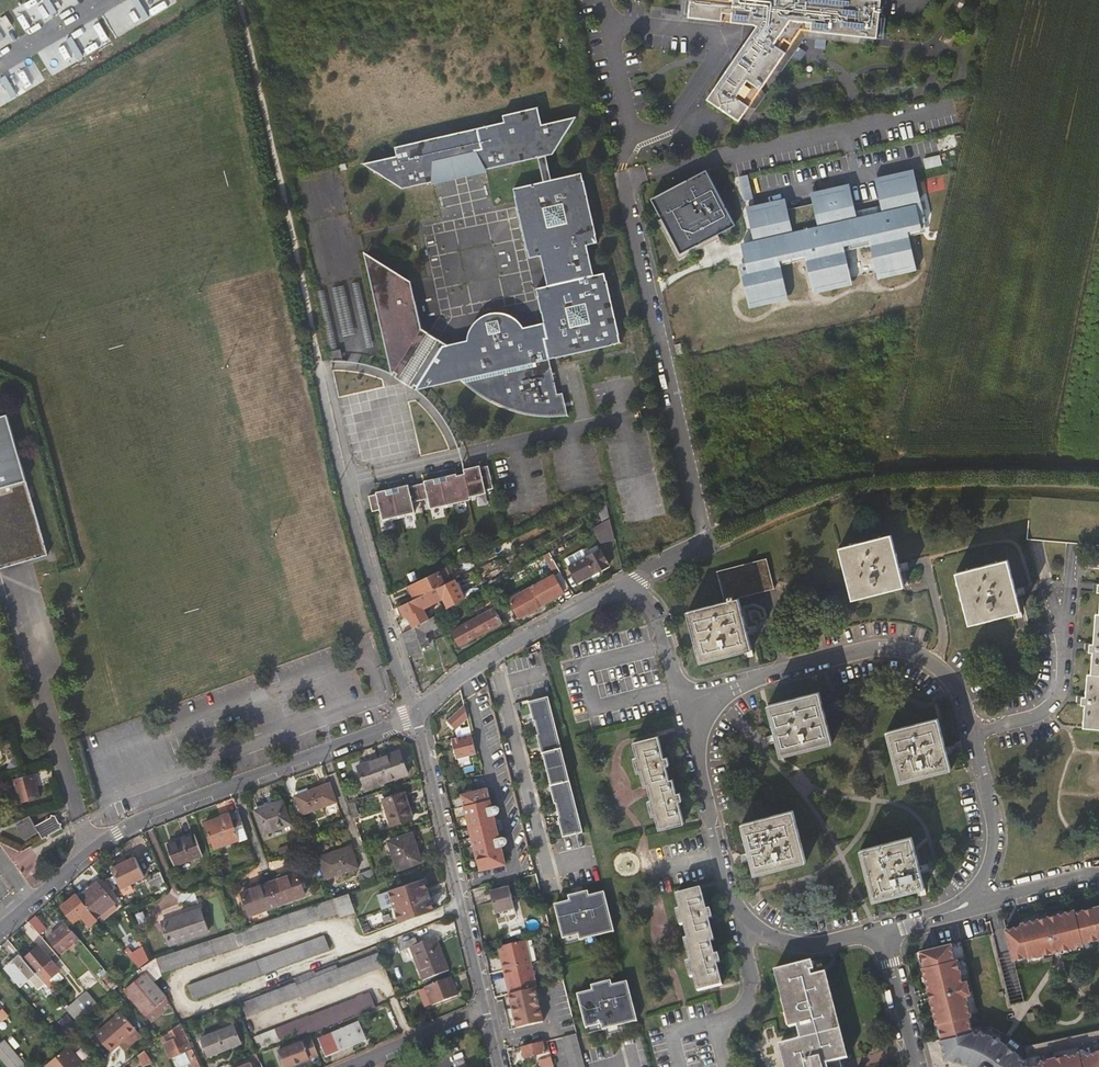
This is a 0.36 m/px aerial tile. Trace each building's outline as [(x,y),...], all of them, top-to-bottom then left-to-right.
[(51,16),(57,13),(49,0),(41,0),(51,16)] [(144,22),(150,18),(139,0),(135,0),(132,2),(144,22)] [(684,16),(756,23),(757,26),(711,101),(743,121),(801,28),(877,36),(883,37),(885,18),(879,17),(881,0),(686,0),(684,16)] [(66,40),(77,61),(83,58),(72,37),(66,40)] [(1,78),(13,98),(19,94),(7,74),(1,78)] [(537,160),(546,158),(551,156),(578,118),(541,127),(537,109),(503,118),(504,124),(476,130),(478,138),(465,141),(464,136),(450,137),(436,141),(438,147),(426,151),(424,143),(395,150),(397,159),(363,166),(405,192),(434,185),(435,165),(476,155),(484,173),(537,160)] [(435,165),(434,185),(484,173),(476,155),(435,165)] [(551,181),(546,158),(537,160),(542,183),(551,181)] [(941,163),(925,167),(927,176),(943,172),(941,163)] [(783,200),(748,208),(758,251),(748,254),(751,267),(743,269),(752,306),(787,298),(779,266),(808,259),(816,291),(851,283),(843,251),(842,246),(858,242),(860,247),(872,244),(880,276),(915,268),(905,226),(923,222),(911,170),(876,178),(884,210),(881,211),(857,216),(854,217),(847,185),(812,193),(814,202),(785,209),(783,200)] [(704,171),(651,202),(661,221),(658,223),(680,261),(703,248),(700,244),(710,238),(713,242),(720,238),(717,234),(734,224),(704,171)] [(582,174),(551,181),(542,183),(513,190),(518,214),(534,211),(538,232),(523,236),(528,260),(541,257),(547,287),(535,291),(542,324),(524,327),(518,321),(509,317),(500,314),(489,316),(480,320),(473,327),(467,336),(465,342),(447,346),(422,330),(416,302),(404,303),(398,275),(366,255),(391,378),(415,393),(461,382),(468,388),(485,401),(505,411),(530,417),(553,418),(567,417),(562,395),(559,396),(551,362),(621,345),(605,275),(594,277),(587,247),(598,245),(582,174)] [(741,177),(746,199),(754,197),(753,192),(749,175),(741,177)] [(856,212),(857,216),(881,211),(880,207),(856,212)] [(518,214),(523,236),(538,232),(534,211),(518,214)] [(713,242),(710,238),(700,244),(703,248),(713,242)] [(842,246),(843,251),(860,247),(858,242),(842,246)] [(412,283),(398,275),(404,303),(416,302),(412,283)] [(350,284),(366,350),(373,348),(359,282),(350,284)] [(342,338),(354,335),(344,287),(331,289),(342,338)] [(330,354),(331,354),(338,353),(323,291),(316,293),(330,354)] [(338,353),(331,354),(333,362),(344,365),(340,352),(338,353)] [(45,555),(5,415),(0,417),(0,567),(45,555)] [(465,471),(466,473),(473,499),(487,495),(487,492),(495,490),(489,467),(481,470),(480,467),(465,471)] [(473,499),(466,473),(458,475),(457,472),(449,475),(451,481),(444,483),(449,506),(473,499)] [(451,481),(449,475),(442,477),(444,483),(451,481)] [(444,483),(442,477),(435,479),(436,485),(444,483)] [(449,506),(444,483),(436,485),(435,479),(425,481),(426,484),(417,486),(421,502),(430,500),(432,511),(449,506)] [(413,503),(421,502),(417,486),(410,488),(409,485),(399,488),(401,495),(394,496),(400,518),(416,514),(413,503)] [(401,495),(399,488),(393,489),(394,496),(401,495)] [(394,496),(393,489),(386,491),(388,498),(394,496)] [(383,523),(400,518),(394,496),(388,498),(386,491),(376,494),(377,496),(369,498),(373,514),(380,512),(383,523)] [(604,524),(610,521),(607,507),(600,510),(604,524)] [(603,541),(614,538),(610,521),(604,524),(599,527),(603,541)] [(904,587),(890,536),(839,549),(852,601),(904,587)] [(569,569),(578,583),(607,567),(601,555),(589,562),(587,559),(569,569)] [(723,603),(738,600),(738,599),(773,590),(766,560),(715,573),(723,603)] [(1019,613),(1007,562),(956,574),(968,626),(1019,613)] [(439,571),(406,588),(412,601),(446,585),(439,571)] [(540,603),(568,587),(560,571),(509,600),(519,618),(541,605),(540,603)] [(458,603),(464,600),(455,580),(448,583),(458,603)] [(442,597),(448,609),(458,603),(448,583),(446,585),(412,601),(400,607),(404,617),(408,616),(411,614),(413,618),(416,622),(427,616),(420,602),(430,597),(432,602),(442,597)] [(751,651),(738,600),(723,603),(687,612),(700,664),(751,651)] [(501,623),(493,608),(450,632),(458,646),(501,623)] [(1096,615),(1092,646),(1084,646),(1084,653),(1092,654),(1090,675),(1088,675),(1086,698),(1077,698),(1076,705),(1085,706),(1083,729),(1098,730),(1098,615),(1096,615)] [(400,635),(408,660),(422,654),(420,651),(423,649),(428,647),(422,635),(432,629),(434,631),(440,627),(434,616),(411,629),(400,635)] [(397,628),(400,635),(411,629),(408,622),(397,628)] [(833,744),(819,693),(767,707),(780,758),(833,744)] [(583,832),(547,697),(528,702),(533,720),(534,720),(538,736),(537,736),(542,754),(543,754),(551,785),(550,786),(554,803),(556,802),(560,818),(558,819),(563,837),(583,832)] [(468,717),(464,703),(445,720),(455,729),(468,717)] [(952,771),(938,719),(886,734),(900,785),(952,771)] [(457,759),(477,754),(472,734),(452,739),(457,759)] [(662,759),(656,737),(633,744),(643,786),(646,786),(657,831),(682,825),(677,803),(685,801),(683,793),(675,795),(671,780),(668,781),(665,768),(673,765),(671,756),(662,759)] [(359,765),(367,789),(409,775),(402,751),(359,765)] [(15,780),(21,805),(40,799),(33,773),(15,780)] [(296,796),(304,814),(336,802),(328,784),(296,796)] [(488,788),(485,789),(504,864),(506,864),(501,846),(504,846),(506,844),(507,842),(505,837),(502,837),(499,838),(494,815),(497,815),(500,813),(500,808),(498,806),(495,805),(492,806),(488,788)] [(504,864),(485,789),(462,795),(480,871),(504,864)] [(383,800),(392,826),(412,819),(402,793),(383,800)] [(256,810),(264,833),(291,823),(282,801),(256,810)] [(805,864),(792,812),(740,825),(754,877),(805,864)] [(238,836),(247,833),(243,823),(234,826),(230,814),(205,823),(215,848),(239,839),(238,836)] [(44,840),(62,829),(56,817),(36,826),(31,816),(25,819),(26,822),(18,826),(25,840),(39,832),(44,840)] [(422,863),(412,833),(389,841),(398,870),(422,863)] [(168,844),(176,865),(203,855),(195,834),(168,844)] [(924,890),(911,838),(859,851),(873,903),(924,890)] [(320,858),(327,878),(359,868),(352,846),(320,858)] [(118,863),(120,866),(115,869),(114,869),(123,887),(145,876),(136,858),(129,862),(127,858),(118,863)] [(357,873),(362,887),(376,883),(371,869),(357,873)] [(155,888),(166,883),(161,871),(150,876),(155,888)] [(306,895),(298,873),(243,894),(252,916),(306,895)] [(434,911),(424,880),(390,891),(395,907),(400,922),(434,911)] [(115,902),(97,882),(80,897),(97,918),(115,902)] [(510,888),(498,890),(490,893),(495,914),(515,909),(510,888)] [(383,911),(395,907),(390,891),(378,895),(383,911)] [(705,913),(700,891),(674,897),(687,949),(685,950),(696,992),(721,987),(716,965),(724,963),(722,956),(713,958),(710,944),(713,943),(708,922),(716,920),(713,911),(705,913)] [(616,932),(605,893),(589,897),(588,892),(569,897),(570,902),(556,906),(564,939),(580,935),(581,941),(616,932)] [(97,918),(80,897),(77,894),(63,907),(76,923),(80,919),(88,929),(99,920),(97,918)] [(354,913),(349,894),(327,901),(238,931),(150,960),(151,961),(143,967),(144,969),(147,973),(127,990),(149,1017),(169,999),(156,983),(163,976),(162,972),(338,914),(340,917),(354,913)] [(210,933),(200,903),(162,916),(171,945),(210,933)] [(1007,930),(1014,960),(1029,956),(1030,958),(1083,945),(1083,943),(1098,939),(1098,907),(1075,913),(1074,911),(1022,924),(1022,926),(1007,930)] [(44,940),(47,933),(34,917),(28,922),(44,940)] [(74,941),(79,938),(66,923),(49,938),(62,952),(70,945),(72,948),(77,944),(74,941)] [(195,1000),(332,949),(326,936),(190,985),(195,1000)] [(424,981),(450,971),(437,938),(420,944),(417,937),(403,943),(406,950),(410,948),(424,981)] [(525,941),(498,947),(509,994),(534,988),(536,987),(525,941)] [(143,944),(129,952),(138,967),(151,959),(143,944)] [(952,944),(921,952),(925,967),(923,968),(937,1025),(939,1024),(943,1039),(941,1040),(946,1060),(958,1062),(968,1065),(972,1066),(1098,1066),(1098,1030),(1023,1048),(1008,1037),(992,1028),(974,1032),(970,1017),(972,1016),(967,995),(971,994),(968,982),(964,983),(958,959),(956,960),(952,944)] [(40,947),(25,959),(42,979),(56,995),(70,983),(40,947)] [(302,998),(385,967),(380,953),(297,984),(296,982),(242,1003),(247,1017),(301,995),(302,998)] [(30,978),(36,984),(42,979),(25,959),(23,956),(17,962),(9,969),(22,984),(30,978)] [(6,966),(9,969),(17,962),(14,959),(6,966)] [(776,972),(791,1028),(795,1027),(798,1039),(796,1040),(796,1042),(781,1046),(787,1066),(832,1066),(831,1063),(845,1060),(824,975),(810,978),(808,972),(812,971),(810,963),(776,972)] [(115,991),(117,989),(120,986),(106,969),(101,974),(115,991)] [(144,969),(124,987),(127,990),(147,973),(144,969)] [(791,1028),(776,972),(773,973),(788,1028),(791,1028)] [(825,974),(824,975),(845,1060),(847,1059),(825,974)] [(431,1007),(456,998),(450,979),(424,989),(425,991),(430,1006),(431,1007)] [(622,982),(602,987),(603,994),(588,998),(597,1032),(612,1028),(613,1035),(644,1028),(634,986),(623,989),(622,982)] [(509,994),(507,994),(515,1028),(543,1021),(534,988),(509,994)] [(417,993),(423,1009),(430,1006),(425,991),(417,993)] [(89,992),(68,1010),(78,1021),(99,1004),(89,992)] [(315,1029),(317,1030),(376,1007),(371,993),(310,1017),(309,1016),(254,1038),(260,1050),(315,1029)] [(173,1006),(169,999),(149,1017),(153,1023),(173,1006)] [(98,1032),(113,1050),(139,1028),(125,1011),(98,1032)] [(346,1020),(348,1026),(321,1037),(327,1054),(366,1037),(358,1016),(346,1020)] [(190,1042),(181,1023),(162,1038),(168,1053),(190,1042)] [(209,1055),(241,1042),(234,1025),(202,1038),(209,1055)] [(54,1030),(51,1033),(57,1039),(59,1037),(54,1030)] [(578,1034),(563,1038),(571,1066),(587,1066),(578,1034)] [(0,1043),(0,1057),(9,1066),(22,1066),(28,1062),(6,1038),(0,1043)] [(287,1066),(290,1066),(320,1055),(313,1038),(281,1051),(287,1066)] [(547,1041),(522,1047),(525,1059),(550,1052),(547,1041)] [(781,1046),(778,1046),(783,1066),(787,1066),(781,1046)] [(68,1047),(47,1066),(85,1066),(68,1047)] [(142,1065),(138,1056),(123,1066),(139,1066),(142,1065)] [(260,1056),(253,1058),(256,1066),(263,1066),(260,1056)] [(198,1058),(187,1062),(190,1066),(202,1066),(198,1058)]
